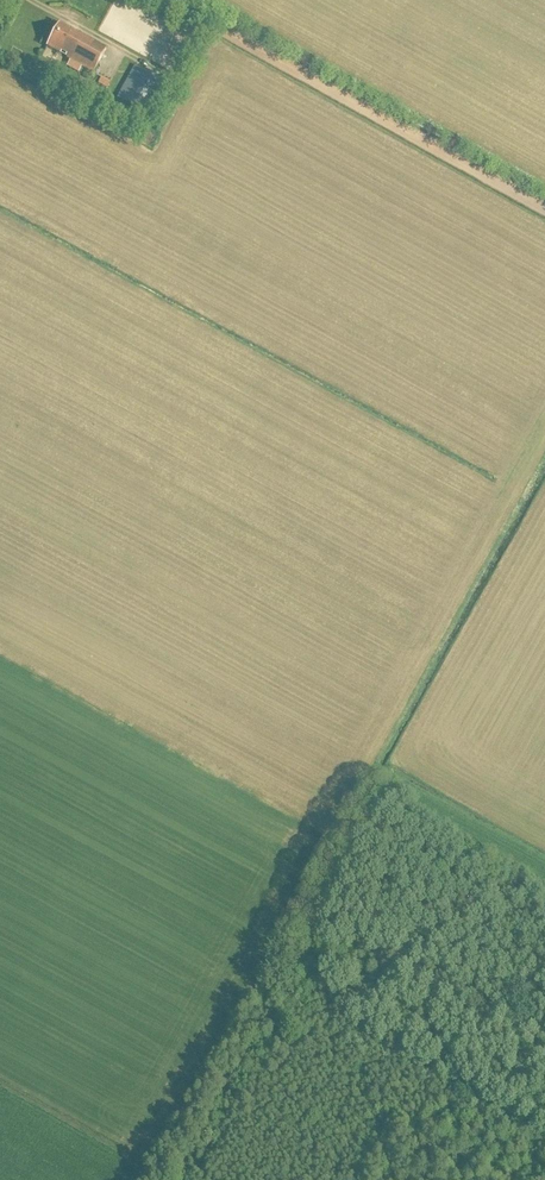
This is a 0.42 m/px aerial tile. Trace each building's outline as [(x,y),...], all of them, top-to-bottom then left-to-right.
[(93,75),(106,51),(59,26),(47,49),(66,60),(93,75)] [(140,112),(158,80),(135,67),(117,99),(140,112)]
